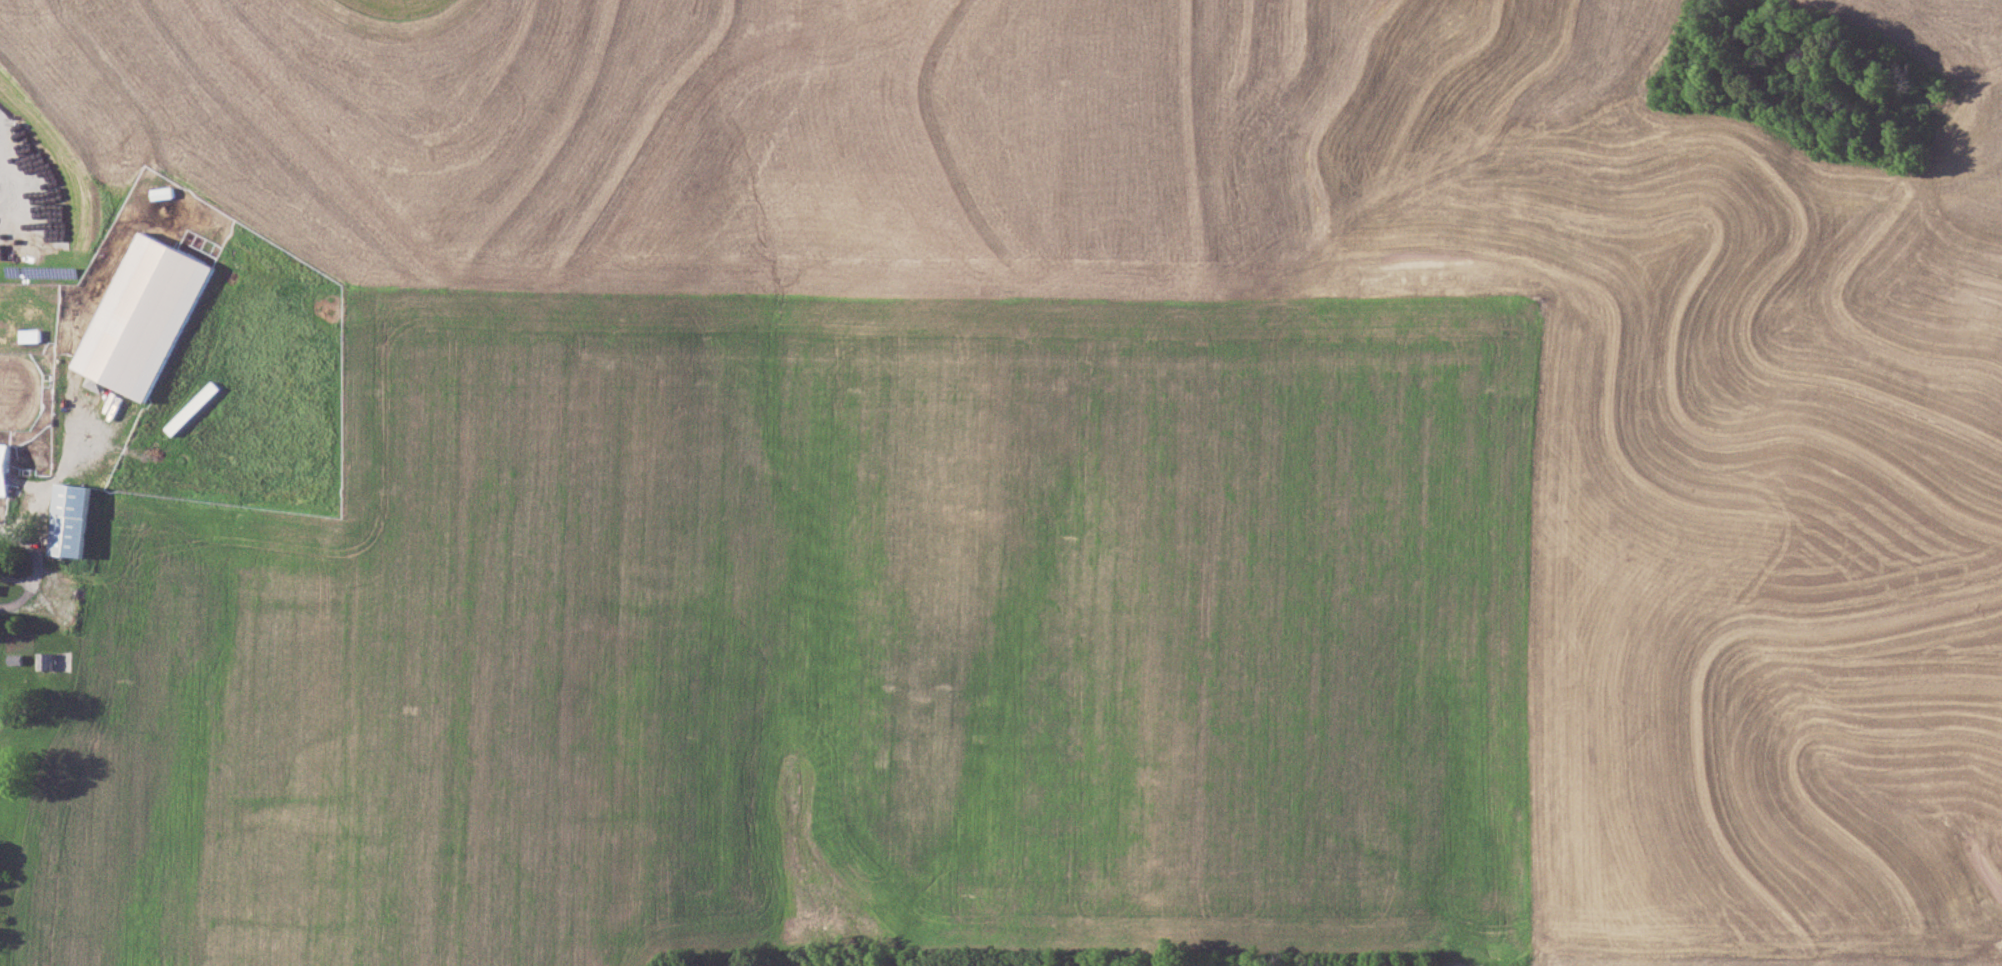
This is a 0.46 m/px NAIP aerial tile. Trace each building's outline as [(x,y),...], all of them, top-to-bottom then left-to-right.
[(213,264),(137,232),(79,367),(92,373),(88,384),(104,391),(108,382),(154,402),(213,264)] [(174,435),(210,398),(207,396),(212,391),(206,385),(166,428),(174,435)] [(52,552),(88,555),(94,484),(59,481),(52,552)] [(55,668),(55,651),(37,651),(37,668),(55,668)]
